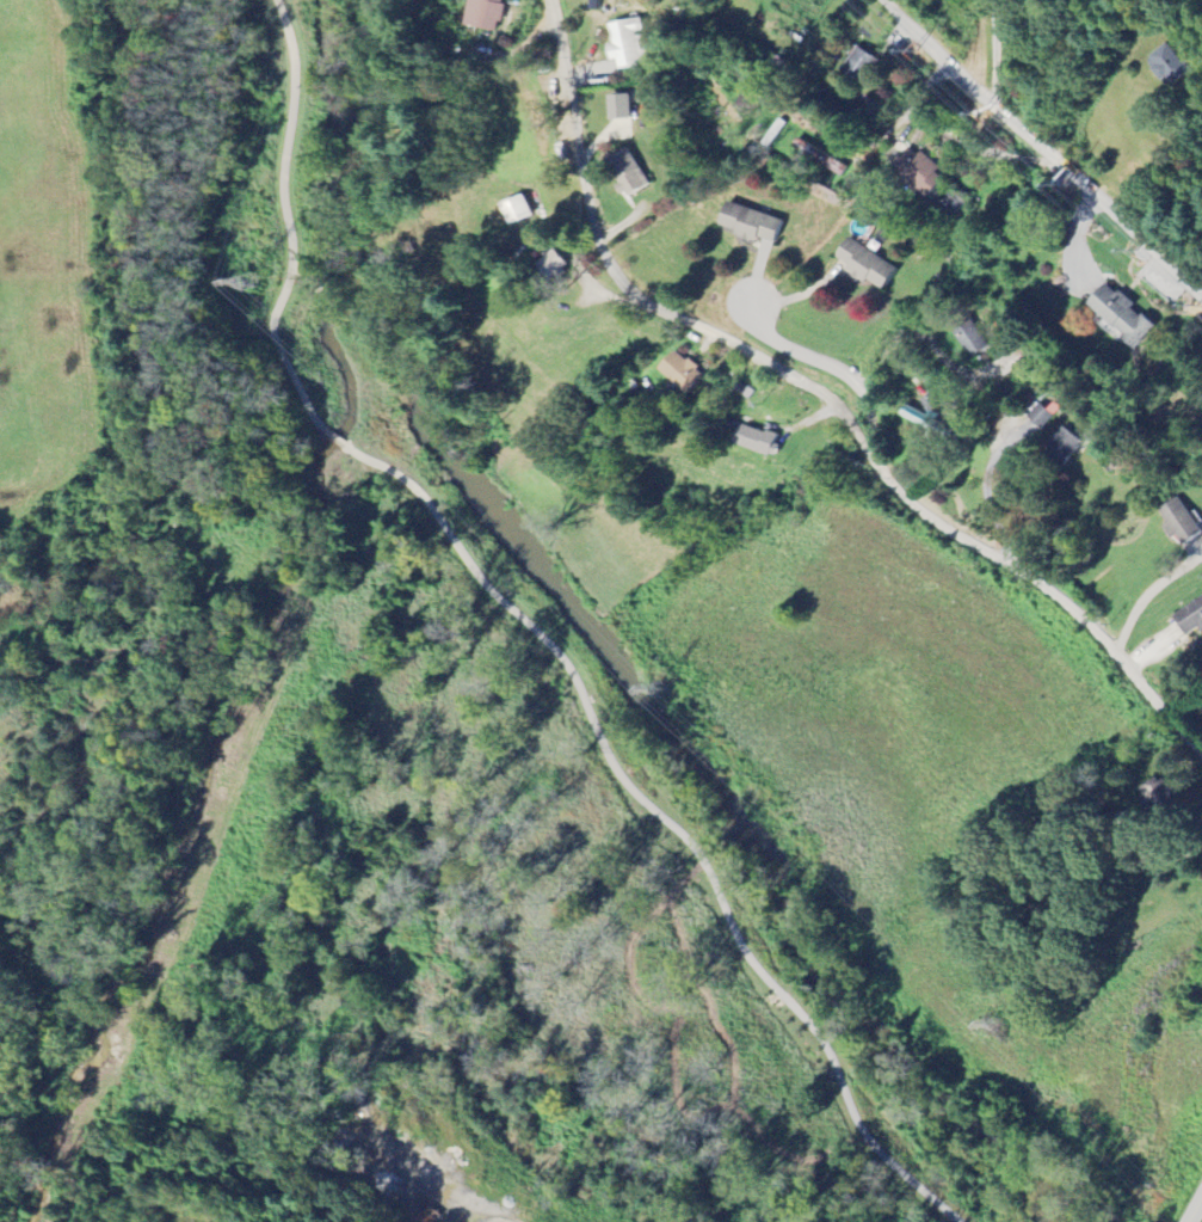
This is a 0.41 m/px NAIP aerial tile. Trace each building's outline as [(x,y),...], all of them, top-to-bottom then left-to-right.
[(505,0),(472,0),(466,27),(498,33),(505,0)] [(610,25),(613,46),(609,47),(611,62),(617,61),(619,70),(649,65),(641,20),(610,25)] [(1195,73),(1176,42),(1148,60),(1168,90),(1195,73)] [(842,70),(862,86),(881,63),(861,47),(842,70)] [(609,95),(610,122),(633,121),(632,94),(609,95)] [(895,167),(930,199),(948,179),(913,147),(895,167)] [(609,161),(626,200),(649,189),(632,150),(609,161)] [(504,206),(512,227),(534,218),(526,197),(504,206)] [(723,229),(778,249),(787,223),(731,204),(723,229)] [(849,274),(890,292),(901,266),(848,243),(840,261),(853,266),(849,274)] [(550,286),(570,269),(555,251),(535,268),(550,286)] [(1090,305),(1140,349),(1160,328),(1110,283),(1090,305)] [(991,349),(976,325),(957,337),(971,361),(991,349)] [(662,371),(692,397),(709,377),(680,352),(662,371)] [(1044,431),(1060,405),(1041,394),(1025,419),(1044,431)] [(781,436),(740,426),(735,447),(780,458),(783,447),(779,446),(781,436)] [(1050,450),(1074,461),(1085,439),(1061,428),(1050,450)] [(1186,551),(1201,539),(1201,529),(1180,500),(1162,514),(1170,525),(1167,527),(1186,551)] [(1176,617),(1189,640),(1201,633),(1201,601),(1176,617)]
